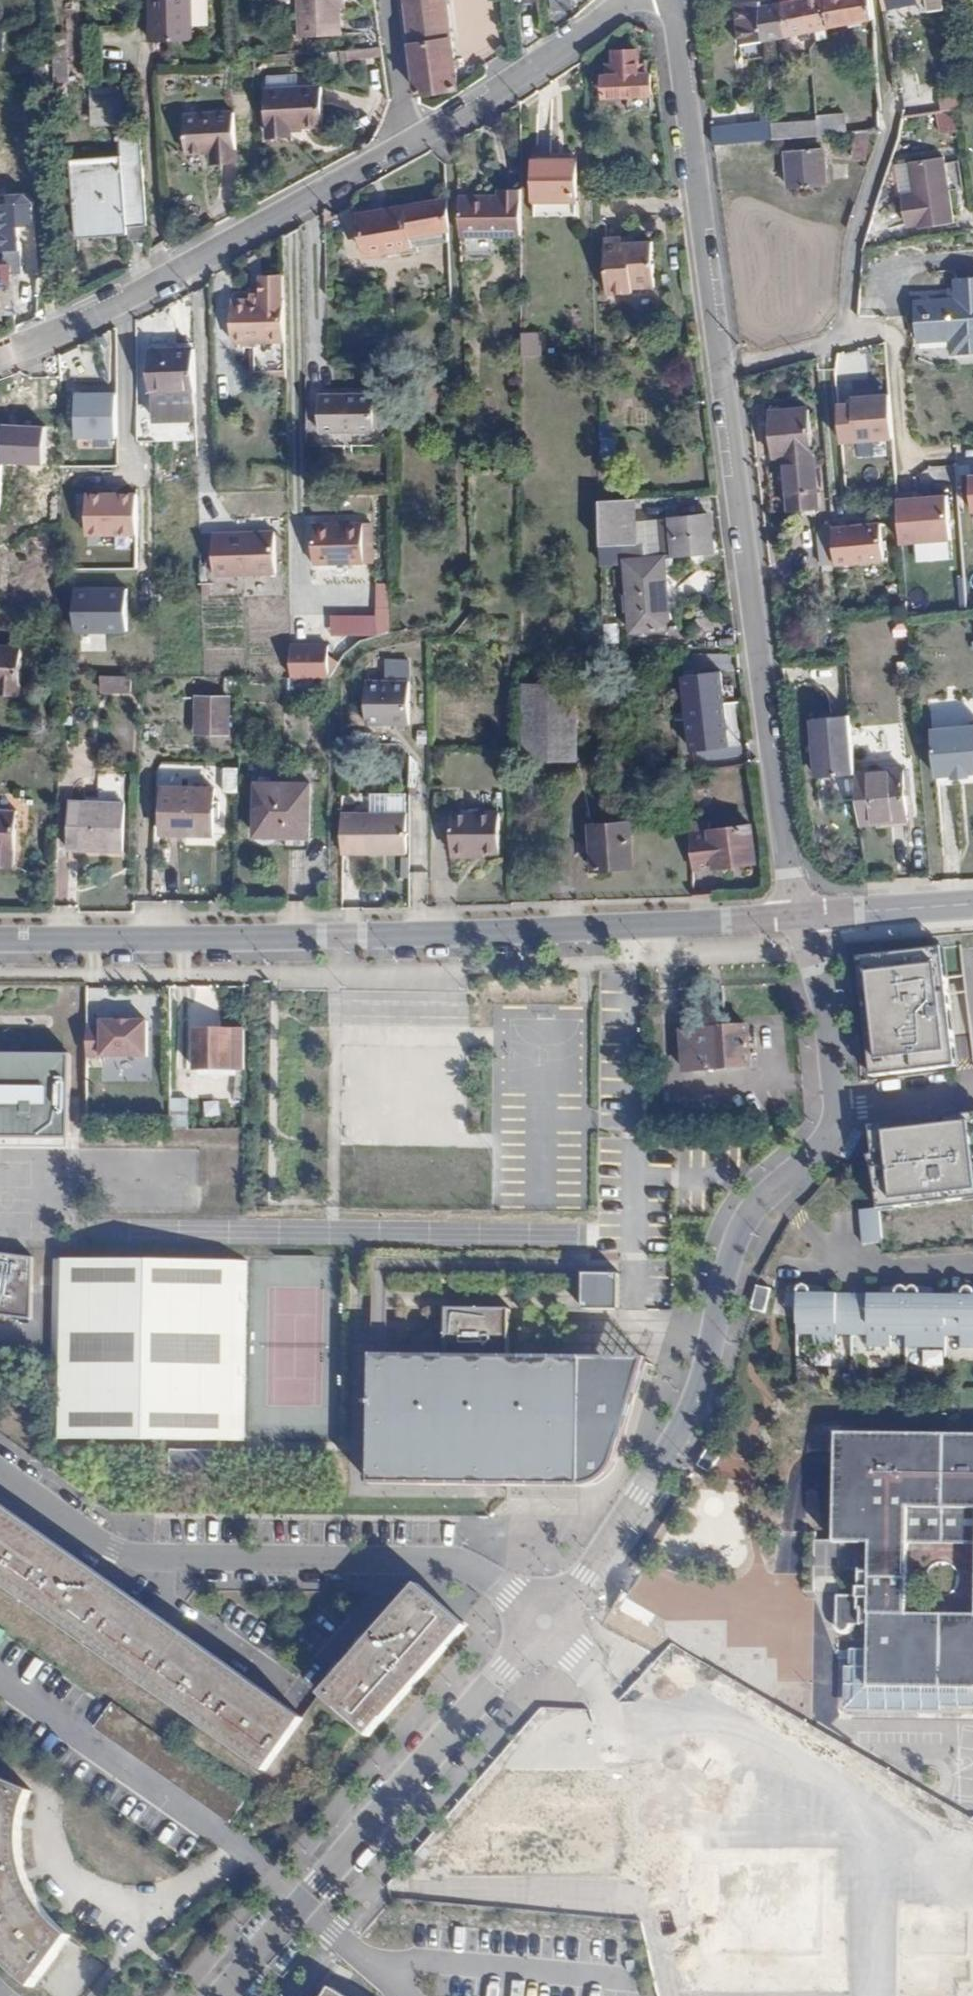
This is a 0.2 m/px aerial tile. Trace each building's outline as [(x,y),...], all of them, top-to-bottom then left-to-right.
[(146,16),(150,16),(149,27),(145,27),(145,42),(185,43),(186,0),(146,0),(146,16)] [(311,0),(299,0),(300,37),(313,37),(311,0)] [(313,37),(341,36),(340,10),(340,1),(348,1),(348,0),(311,0),(313,37)] [(418,94),(459,88),(446,0),(404,0),(418,94)] [(572,10),(571,0),(549,0),(550,12),(572,10)] [(831,27),(826,0),(803,0),(781,4),(786,37),(825,29),(831,27)] [(831,27),(873,19),(871,0),(826,0),(831,27)] [(348,9),(348,1),(340,1),(340,10),(348,9)] [(764,42),(786,37),(781,4),(745,11),(748,43),(764,39),(764,42)] [(69,32),(52,32),(55,83),(69,82),(69,32)] [(338,51),(340,61),(381,55),(380,45),(338,51)] [(640,50),(614,51),(614,64),(607,64),(607,74),(604,74),(605,98),(629,97),(629,109),(652,108),(651,73),(640,73),(640,50)] [(326,87),(270,90),(271,133),(293,133),(295,126),(327,125),(326,87)] [(124,89),(93,90),(95,125),(126,123),(124,89)] [(913,106),(914,117),(954,110),(953,100),(913,106)] [(836,106),(816,108),(817,121),(818,136),(839,134),(836,106)] [(712,127),(713,146),(774,140),(772,125),(772,121),(712,127)] [(818,136),(817,121),(772,125),(774,140),(818,136)] [(215,174),(234,174),(233,127),(177,130),(178,167),(206,166),(215,166),(215,174)] [(864,161),(870,131),(855,133),(851,158),(864,161)] [(147,226),(141,135),(121,137),(123,160),(71,164),(76,234),(128,230),(128,227),(147,226)] [(824,148),(784,152),(787,189),(827,185),(824,148)] [(913,192),(902,194),(906,226),(918,224),(918,228),(955,223),(944,158),(909,163),(913,192)] [(575,159),(534,159),(535,201),(575,201),(575,159)] [(898,165),(902,194),(913,192),(909,163),(898,165)] [(205,175),(215,174),(215,166),(206,166),(205,175)] [(64,183),(52,184),(53,201),(65,200),(64,183)] [(521,238),(521,191),(501,192),(501,200),(460,200),(462,239),(521,238)] [(450,199),(447,199),(358,214),(365,257),(415,249),(414,247),(450,241),(450,199)] [(18,205),(0,206),(0,251),(6,251),(7,264),(0,265),(0,309),(14,308),(12,274),(23,274),(18,205)] [(128,227),(128,230),(129,240),(148,238),(147,226),(128,227)] [(620,241),(605,241),(606,298),(632,297),(632,293),(653,292),(651,246),(620,247),(620,241)] [(250,369),(284,369),(284,297),(280,297),(280,273),(278,272),(278,269),(263,269),(263,273),(260,273),(259,291),(259,296),(251,296),(230,297),(229,336),(249,337),(250,369)] [(972,352),(972,278),(955,279),(956,297),(915,301),(919,342),(950,340),(951,354),(972,352)] [(523,356),(541,355),(541,332),(523,333),(523,356)] [(152,417),(196,415),(194,347),(151,348),(152,417)] [(116,391),(76,391),(76,437),(116,437),(116,391)] [(892,438),(889,391),(851,393),(851,402),(837,403),(839,440),(892,438)] [(328,394),(328,430),(376,429),(375,393),(328,394)] [(791,512),(817,509),(808,409),(769,413),(773,457),(786,456),(791,512)] [(46,423),(4,422),(3,462),(45,464),(46,423)] [(137,493),(88,492),(87,536),(136,537),(137,493)] [(951,537),(947,493),(898,498),(902,542),(951,537)] [(636,499),(600,501),(601,565),(612,564),(610,544),(624,544),(632,633),(670,630),(663,556),(645,557),(644,544),(637,543),(636,499)] [(711,513),(668,518),(672,557),(716,552),(711,513)] [(328,544),(361,544),(361,520),(328,521),(328,544)] [(832,530),(835,564),(882,559),(879,520),(832,524),(832,530)] [(311,561),(328,561),(328,544),(328,521),(311,522),(311,561)] [(835,564),(832,530),(818,531),(821,565),(835,564)] [(273,535),(212,534),(212,576),(273,578),(273,535)] [(328,544),(328,561),(362,560),(361,544),(328,544)] [(129,585),(75,585),(74,633),(129,633),(129,585)] [(389,611),(329,612),(329,634),(389,634),(389,611)] [(282,679),(328,679),(328,646),(282,646),(282,679)] [(23,674),(23,648),(0,647),(0,696),(21,696),(23,674)] [(408,725),(411,658),(384,657),(384,677),(365,676),(363,723),(408,725)] [(722,671),(683,676),(691,751),(729,747),(722,671)] [(130,692),(130,674),(99,674),(100,693),(130,692)] [(579,683),(524,684),(524,760),(579,761),(579,683)] [(230,733),(230,698),(194,697),(194,733),(230,733)] [(854,773),(849,715),(811,718),(816,776),(854,773)] [(929,722),(932,772),(962,770),(962,761),(972,761),(972,718),(929,722)] [(237,791),(238,767),(223,766),(222,791),(237,791)] [(854,773),(859,825),(908,821),(903,768),(854,773)] [(311,783),(257,782),(255,837),(309,839),(311,783)] [(213,836),(214,788),(163,787),(162,834),(213,836)] [(123,851),(124,803),(70,801),(68,850),(123,851)] [(16,867),(18,811),(0,810),(0,866),(16,867)] [(498,811),(448,812),(449,852),(499,850),(498,811)] [(406,813),(342,814),(342,853),(406,852),(406,813)] [(630,821),(590,824),(593,871),(633,868),(630,821)] [(751,825),(689,833),(691,871),(756,862),(751,825)] [(941,956),(861,965),(874,1075),(953,1066),(941,956)] [(89,1028),(89,1057),(150,1056),(149,1021),(104,1021),(104,1028),(89,1028)] [(684,1071),(753,1067),(749,1026),(682,1031),(684,1071)] [(244,1077),(244,1069),(245,1030),(196,1029),(196,1068),(237,1069),(237,1077),(244,1077)] [(72,1138),(73,1054),(0,1054),(0,1137),(72,1138)] [(188,1128),(188,1097),(169,1097),(169,1128),(188,1128)] [(886,1131),(894,1196),(972,1187),(972,1169),(967,1121),(886,1131)] [(72,1148),(72,1138),(0,1137),(0,1148),(72,1148)] [(879,1207),(859,1209),(862,1244),(882,1242),(879,1207)] [(35,1313),(35,1249),(0,1246),(0,1311),(35,1313)] [(248,1440),(248,1261),(57,1261),(55,1440),(248,1440)] [(622,1275),(585,1274),(585,1310),(621,1310),(622,1275)] [(844,1340),(875,1340),(875,1350),(898,1351),(898,1339),(912,1339),(912,1347),(929,1347),(930,1349),(952,1349),(952,1337),(967,1337),(967,1345),(972,1345),(972,1288),(971,1286),(965,1286),(962,1289),(961,1292),(961,1295),(920,1296),(920,1292),(917,1288),(913,1287),(909,1289),(908,1291),(907,1291),(903,1288),(899,1288),(896,1291),(894,1294),(895,1297),(816,1300),(816,1295),(812,1291),(807,1291),(805,1292),(802,1295),(801,1298),(803,1301),(791,1301),(789,1314),(803,1317),(803,1341),(807,1341),(807,1342),(812,1342),(812,1341),(821,1341),(821,1352),(833,1352),(833,1351),(836,1351),(837,1352),(844,1352),(844,1340)] [(758,1320),(772,1322),(775,1297),(761,1295),(758,1320)] [(605,1480),(608,1478),(610,1411),(620,1410),(622,1395),(624,1392),(622,1392),(622,1376),(585,1376),(585,1356),(510,1356),(511,1310),(448,1309),(447,1356),(373,1356),(374,1486),(556,1488),(587,1488),(596,1486),(605,1480)] [(648,1359),(585,1356),(585,1376),(622,1376),(644,1376),(648,1359)] [(622,1392),(624,1392),(628,1387),(643,1378),(644,1376),(622,1376),(622,1392)] [(624,1392),(639,1392),(643,1378),(628,1387),(624,1392)] [(610,1411),(608,1478),(612,1473),(616,1467),(639,1392),(624,1392),(622,1395),(620,1410),(610,1411)] [(862,1626),(869,1626),(868,1672),(965,1668),(964,1689),(972,1689),(972,1614),(906,1613),(908,1544),(972,1544),(972,1436),(836,1434),(835,1543),(871,1544),(871,1570),(862,1570),(862,1587),(860,1588),(860,1610),(862,1610),(862,1626)] [(219,1451),(176,1450),(175,1473),(219,1473),(219,1451)] [(267,1770),(304,1718),(0,1503),(0,1582),(267,1770)] [(420,1586),(325,1693),(371,1734),(465,1626),(420,1586)] [(868,1688),(964,1689),(965,1668),(868,1672),(868,1688)] [(111,1734),(120,1708),(107,1704),(99,1730),(111,1734)] [(72,1935),(59,1925),(49,1914),(40,1901),(31,1886),(26,1870),(23,1855),(22,1841),(23,1824),(25,1809),(31,1792),(0,1778),(0,1953),(8,1962),(20,1973),(34,1986),(72,1935)] [(871,1878),(873,1861),(856,1858),(854,1876),(871,1878)] [(874,1879),(907,1881),(909,1862),(876,1859),(874,1879)] [(910,1906),(738,1902),(736,1995),(908,1995),(910,1906)]
